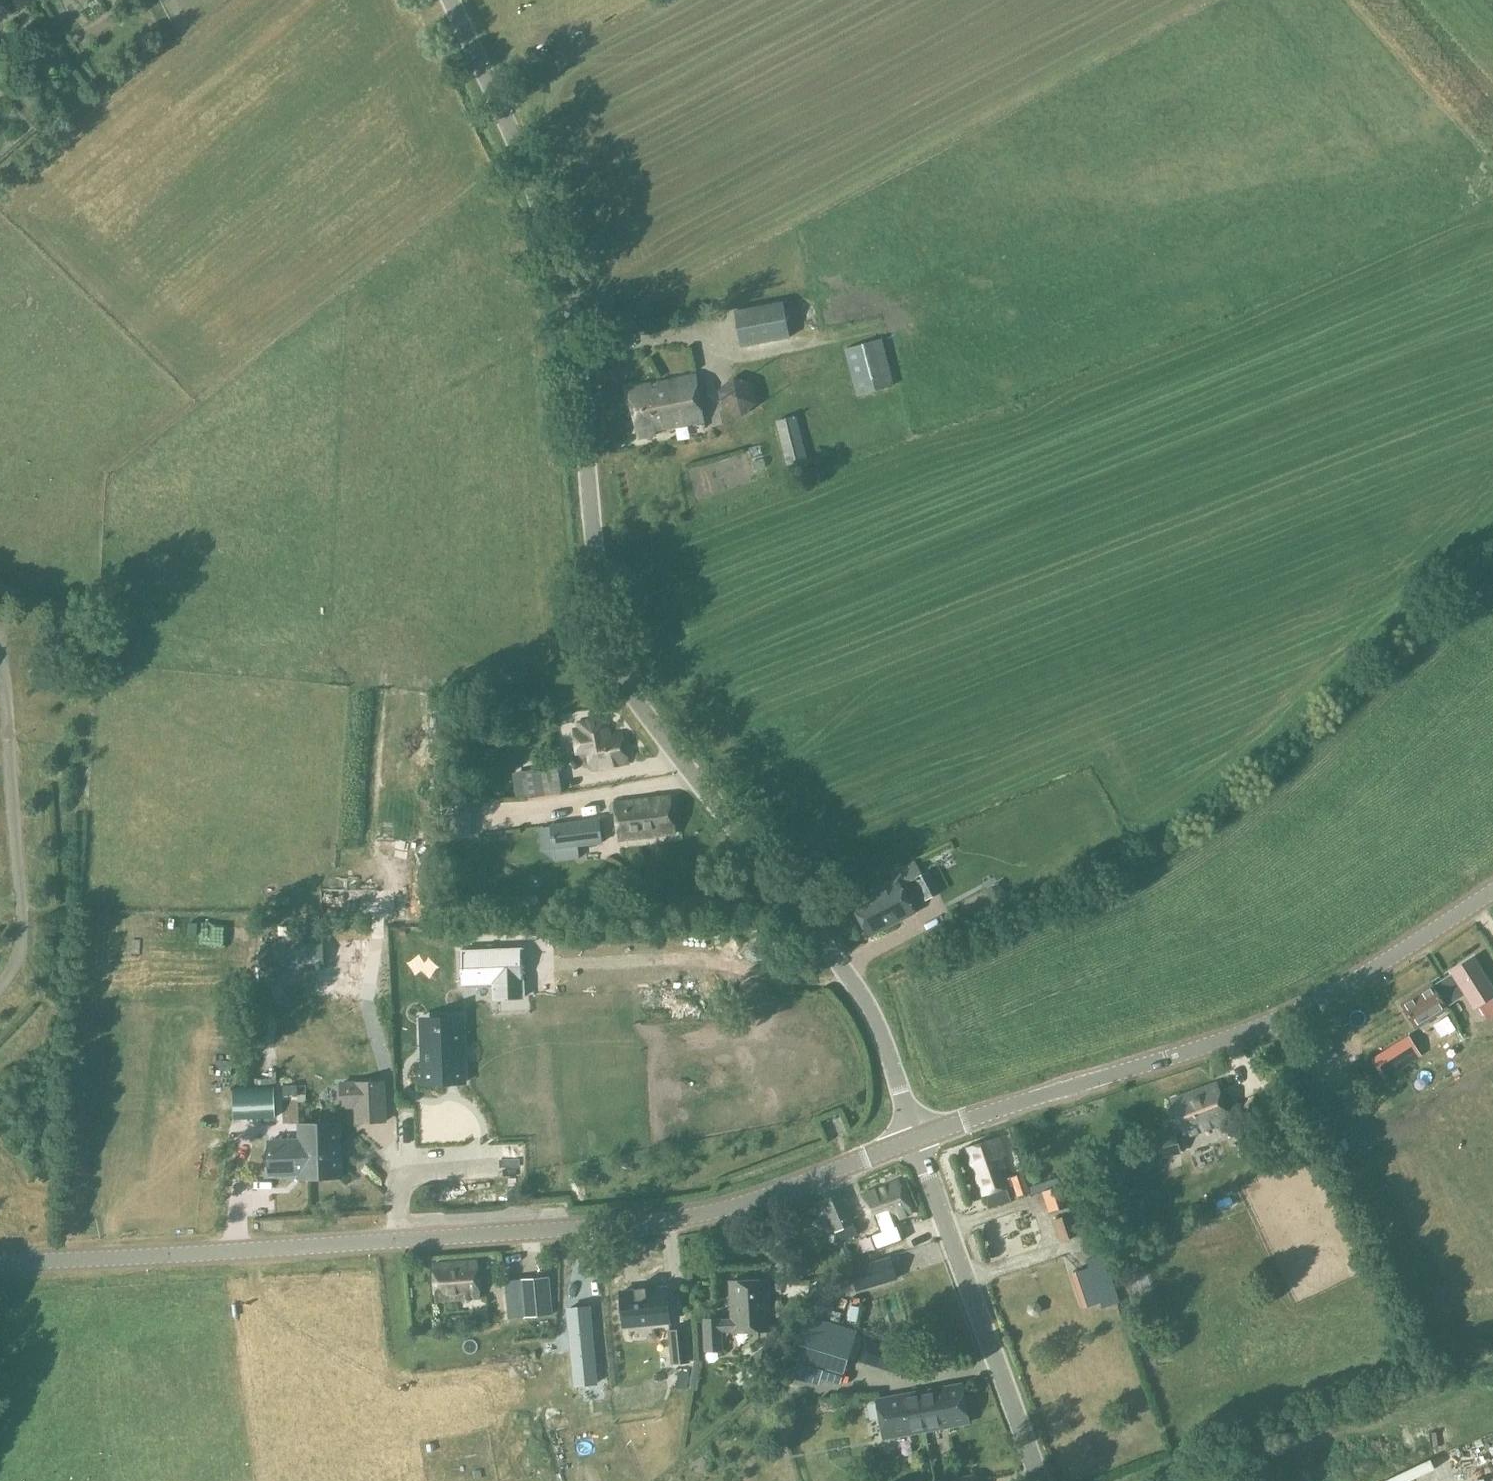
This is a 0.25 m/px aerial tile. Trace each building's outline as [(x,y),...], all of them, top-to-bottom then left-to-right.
[(12,71),(18,66),(0,45),(0,58),(12,71)] [(783,304),(736,312),(742,347),(789,339),(783,304)] [(845,350),(858,397),(896,387),(883,339),(845,350)] [(741,373),(716,380),(727,415),(752,407),(741,373)] [(705,419),(696,376),(631,389),(641,437),(658,434),(657,429),(705,419)] [(809,464),(797,417),(776,422),(789,469),(809,464)] [(574,731),(578,754),(590,752),(593,769),(629,762),(623,733),(611,736),(608,718),(576,724),(577,730),(574,731)] [(559,766),(513,773),(518,801),(563,793),(559,766)] [(671,795),(615,802),(620,840),(676,832),(671,795)] [(472,838),(472,802),(447,802),(448,839),(472,838)] [(600,819),(551,825),(551,827),(538,829),(541,852),(556,850),(558,863),(580,860),(579,847),(604,844),(600,819)] [(942,893),(930,870),(915,878),(926,901),(942,893)] [(917,913),(900,879),(854,903),(871,936),(917,913)] [(360,964),(359,940),(324,941),(324,943),(277,945),(277,936),(264,937),(264,946),(262,946),(263,971),(325,969),(325,965),(360,964)] [(522,949),(462,951),(463,984),(495,983),(495,998),(524,997),(522,949)] [(1492,983),(1492,955),(1479,963),(1491,984),(1492,983)] [(1447,1009),(1446,1007),(1461,999),(1447,977),(1433,987),(1433,986),(1404,1004),(1419,1027),(1447,1009)] [(424,1028),(426,1083),(466,1081),(464,1027),(424,1028)] [(1375,1058),(1386,1076),(1421,1056),(1410,1037),(1375,1058)] [(383,1082),(338,1084),(339,1109),(354,1108),(355,1123),(385,1122),(383,1082)] [(1219,1084),(1175,1101),(1188,1136),(1233,1119),(1219,1084)] [(295,1085),(281,1085),(281,1095),(295,1095),(295,1085)] [(276,1117),(274,1087),(232,1089),(234,1119),(276,1117)] [(471,1106),(414,1108),(414,1128),(471,1127),(471,1106)] [(273,1173),(297,1172),(297,1174),(302,1174),(302,1178),(343,1177),(341,1123),(300,1124),(301,1139),(270,1140),(272,1175),(273,1175),(273,1173)] [(1148,1161),(1182,1154),(1178,1134),(1144,1140),(1148,1161)] [(1026,1173),(1009,1178),(1001,1156),(1006,1155),(1000,1138),(969,1149),(985,1195),(1007,1187),(1008,1188),(1014,1186),(1018,1197),(1032,1193),(1026,1173)] [(860,1220),(873,1215),(876,1223),(893,1217),(894,1220),(913,1213),(901,1182),(865,1196),(868,1203),(855,1209),(860,1220)] [(1044,1191),(1050,1210),(1069,1204),(1063,1185),(1044,1191)] [(859,1235),(854,1224),(855,1223),(843,1194),(824,1201),(837,1231),(836,1231),(840,1242),(859,1235)] [(1054,1219),(1060,1242),(1079,1237),(1073,1214),(1054,1219)] [(890,1257),(852,1270),(859,1291),(897,1278),(890,1257)] [(479,1261),(436,1265),(439,1301),(482,1298),(479,1261)] [(1102,1302),(1091,1268),(1077,1272),(1089,1306),(1102,1302)] [(548,1277),(523,1279),(525,1318),(551,1315),(548,1277)] [(723,1333),(771,1331),(769,1280),(730,1281),(732,1320),(721,1321),(721,1319),(704,1320),(705,1352),(724,1351),(723,1333)] [(832,1288),(813,1285),(809,1307),(813,1308),(811,1317),(831,1321),(836,1299),(830,1298),(832,1288)] [(675,1330),(671,1296),(626,1302),(630,1336),(668,1331),(675,1330)] [(596,1384),(589,1307),(568,1309),(576,1386),(596,1384)] [(858,1331),(804,1316),(792,1357),(846,1373),(858,1331)] [(675,1330),(668,1331),(672,1365),(692,1363),(688,1328),(675,1330)] [(869,1330),(859,1362),(893,1374),(904,1342),(869,1330)] [(688,1372),(678,1371),(677,1388),(687,1389),(688,1372)] [(877,1401),(883,1439),(971,1424),(964,1385),(877,1401)]
